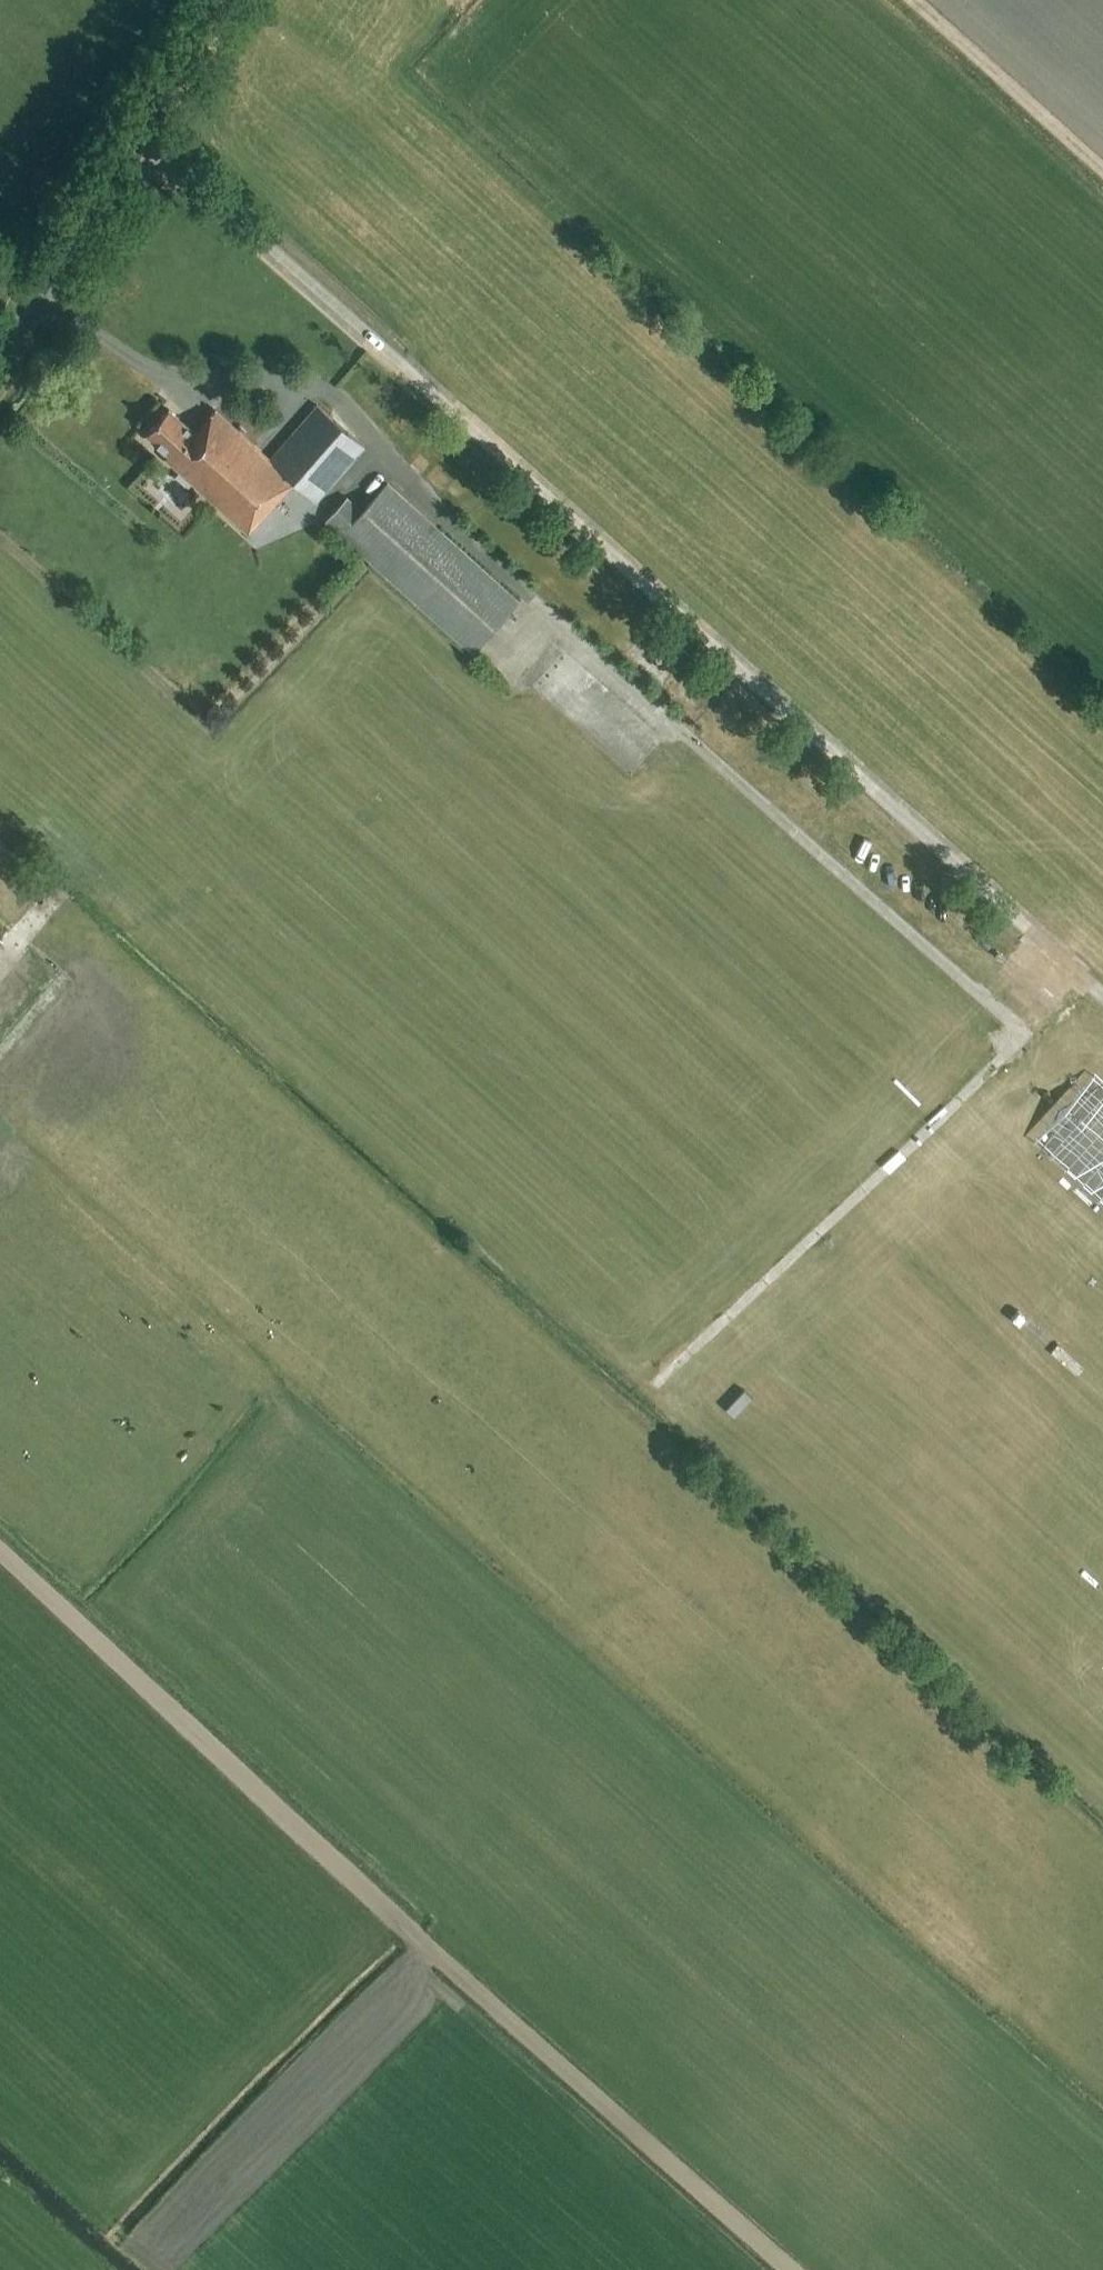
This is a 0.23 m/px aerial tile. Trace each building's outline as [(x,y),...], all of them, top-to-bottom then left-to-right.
[(317,503),(366,450),(318,406),(269,460),(214,411),(194,433),(168,410),(145,436),(168,456),(165,460),(248,536),(295,483),(317,503)] [(519,604),(386,483),(361,511),(346,498),(325,522),(473,656),(519,604)]
